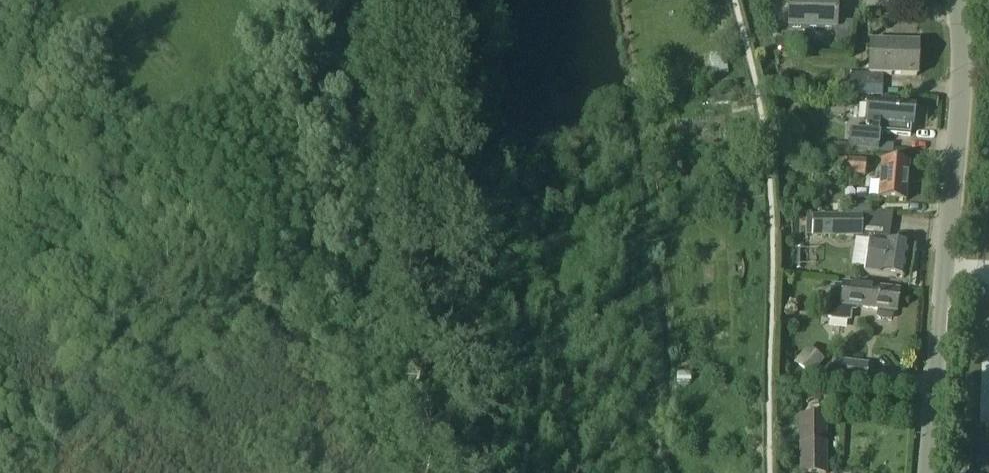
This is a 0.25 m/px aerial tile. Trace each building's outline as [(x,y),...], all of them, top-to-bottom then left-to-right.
[(790,28),(836,30),(838,0),(791,0),(790,28)] [(883,76),(918,77),(919,44),(871,43),(870,75),(844,74),(844,97),(882,98),(883,76)] [(850,145),(850,149),(853,149),(867,150),(878,151),(879,134),(911,136),(912,127),(913,127),(915,106),(869,103),(867,126),(866,126),(865,134),(851,133),(850,145)] [(853,149),(850,149),(850,145),(835,144),(835,153),(853,154),(867,154),(867,150),(853,149)] [(895,154),(895,146),(887,146),(886,154),(895,154)] [(865,178),(866,161),(838,159),(837,176),(865,178)] [(879,199),(906,202),(910,164),(882,161),(879,199)] [(848,204),(847,214),(869,215),(869,204),(848,204)] [(869,216),(869,215),(847,214),(847,215),(813,214),(812,238),(862,238),(862,215),(869,216)] [(865,273),(881,275),(880,276),(905,279),(909,248),(890,246),(891,238),(870,235),(865,273)] [(829,288),(826,318),(830,319),(846,322),(850,322),(852,307),(878,310),(877,317),(879,320),(889,321),(891,318),(892,312),(897,313),(899,291),(844,284),(843,289),(829,288)] [(824,362),(808,348),(795,363),(811,377),(824,362)] [(869,362),(836,360),(835,380),(840,380),(840,389),(861,390),(861,383),(868,384),(869,362)] [(677,373),(677,382),(693,383),(693,374),(677,373)] [(971,427),(969,472),(988,472),(988,428),(971,427)] [(799,472),(825,472),(826,441),(799,441),(799,472)]
